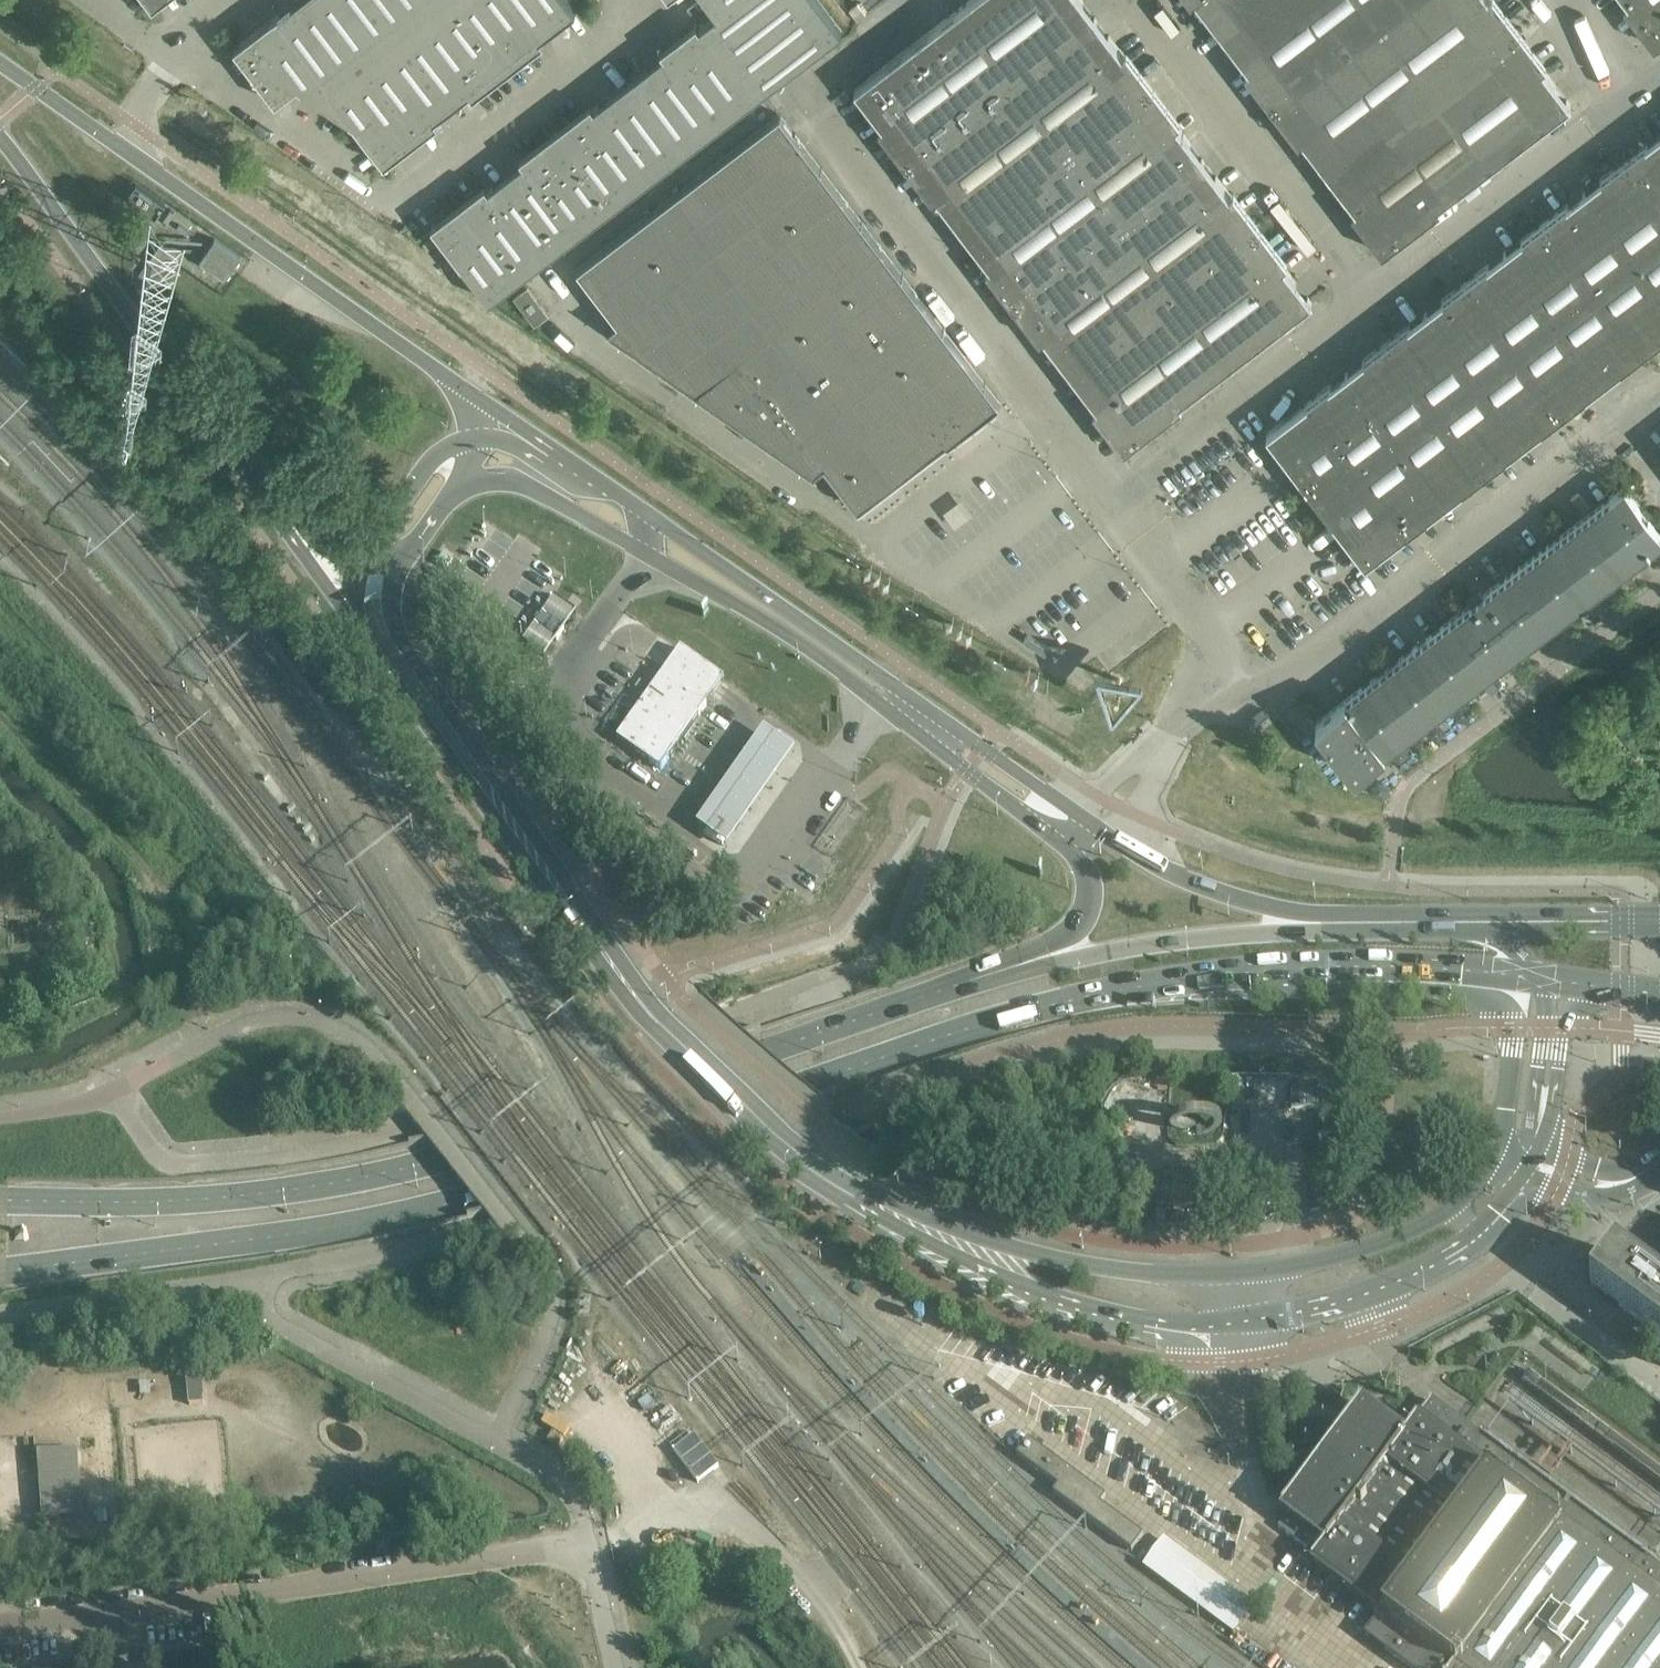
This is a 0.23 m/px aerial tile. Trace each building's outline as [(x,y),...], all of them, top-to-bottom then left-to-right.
[(398,34),(372,0),(297,0),(288,6),(279,13),(270,20),(261,27),(252,34),(243,41),(235,47),(236,49),(242,44),(245,47),(247,50),(245,52),(280,98),(298,85),(301,87),(306,90),(310,93),(316,97),(398,34)] [(398,34),(443,0),(372,0),(398,34)] [(398,34),(453,106),(459,101),(470,92),(480,85),(489,78),(498,71),(496,68),(500,65),(503,63),(508,69),(509,69),(456,0),(443,0),(398,34)] [(509,69),(509,68),(505,62),(508,59),(511,57),(513,59),(541,38),(554,28),(567,18),(577,11),(568,0),(456,0),(509,69)] [(717,13),(772,85),(842,31),(819,0),(707,0),(717,13)] [(1082,0),(970,0),(964,5),(1021,80),(1098,21),(1082,0)] [(1266,0),(1196,0),(1222,33),(1266,0)] [(1388,19),(1373,0),(1266,0),(1222,33),(1249,69),(1245,72),(1272,108),(1388,19)] [(1388,19),(1413,0),(1373,0),(1388,19)] [(1517,33),(1491,0),(1413,0),(1388,19),(1442,91),(1517,33)] [(1517,33),(1521,31),(1497,0),(1491,0),(1517,33)] [(1628,3),(1640,19),(1646,26),(1656,40),(1659,37),(1659,0),(1626,0),(1628,3)] [(858,3),(849,9),(857,19),(865,13),(858,3)] [(1656,40),(1646,26),(1640,19),(1628,3),(1624,6),(1655,45),(1659,41),(1659,37),(1656,40)] [(908,166),(1021,80),(964,5),(855,88),(883,126),(879,128),(908,166)] [(646,67),(629,80),(684,152),(772,85),(717,13),(708,20),(700,26),(696,22),(695,23),(698,28),(700,30),(697,32),(694,35),(692,32),(664,54),(646,67)] [(1330,176),(1442,91),(1388,19),(1272,108),(1299,142),(1302,139),(1330,176)] [(1156,89),(1127,51),(1123,53),(1098,21),(1021,80),(1075,151),(1156,89)] [(660,50),(664,54),(692,32),(694,35),(697,32),(700,30),(698,28),(695,23),(660,50)] [(1521,31),(1517,33),(1543,67),(1547,64),(1521,31)] [(1555,84),(1543,67),(1517,33),(1442,91),(1496,162),(1497,161),(1571,105),(1555,84)] [(446,110),(453,106),(398,34),(316,97),(348,119),(355,124),(359,129),(385,163),(386,162),(381,155),(384,153),(388,151),(390,153),(436,118),(446,110)] [(505,62),(504,62),(509,69),(509,68),(544,41),(541,38),(513,59),(511,57),(508,59),(505,62)] [(276,101),(280,98),(245,52),(247,50),(245,47),(242,44),(236,49),(276,101)] [(508,69),(509,69),(504,62),(503,63),(500,65),(496,68),(498,71),(489,78),(480,85),(470,92),(473,96),(508,69)] [(556,129),(556,130),(561,136),(613,205),(684,152),(629,80),(612,93),(594,107),(566,128),(568,131),(564,133),(561,136),(556,129)] [(966,234),(1075,151),(1021,80),(908,166),(933,199),(937,196),(966,234)] [(1206,163),(1182,131),(1177,124),(1180,121),(1156,89),(1075,151),(1129,222),(1206,163)] [(1330,176),(1356,210),(1384,247),(1439,205),(1494,163),(1496,162),(1442,91),(1330,176)] [(556,129),(556,130),(561,136),(564,133),(568,131),(566,128),(594,107),(591,103),(556,129)] [(948,443),(1001,403),(780,113),(578,268),(618,321),(610,327),(609,327),(608,328),(762,435),(816,472),(817,471),(816,470),(823,465),(825,463),(859,507),(946,440),(948,443)] [(381,155),(386,162),(439,122),(436,118),(390,153),(388,151),(384,153),(381,155)] [(514,168),(506,175),(560,246),(613,205),(561,136),(556,130),(555,131),(560,137),(556,140),(553,142),(551,140),(523,161),(514,168)] [(560,137),(561,136),(556,130),(555,131),(520,157),(523,161),(551,140),(553,142),(556,140),(560,137)] [(1655,136),(1647,143),(1636,152),(1633,154),(1629,157),(1624,161),(1659,208),(1659,133),(1655,136)] [(1016,308),(1129,222),(1075,151),(966,234),(990,266),(986,269),(1016,308)] [(1624,161),(1620,164),(1615,168),(1611,171),(1593,184),(1584,191),(1634,256),(1659,236),(1659,208),(1624,161)] [(1259,232),(1206,163),(1129,222),(1182,291),(1259,232)] [(497,181),(489,187),(452,216),(443,223),(445,225),(442,227),(439,230),(434,223),(432,225),(436,229),(490,300),(560,246),(506,175),(497,181)] [(434,223),(439,230),(442,227),(445,225),(443,223),(452,216),(489,187),(486,184),(434,223)] [(1634,256),(1584,191),(1576,197),(1559,210),(1554,214),(1550,218),(1545,221),(1594,286),(1634,256)] [(1441,208),(1439,205),(1384,247),(1356,210),(1352,213),(1383,253),(1441,208)] [(1594,286),(1545,221),(1540,225),(1535,229),(1531,232),(1514,245),(1505,252),(1554,317),(1594,286)] [(1072,374),(1182,291),(1129,222),(1016,308),(1040,340),(1044,337),(1072,374)] [(1312,302),(1259,232),(1182,291),(1235,361),(1312,302)] [(1634,256),(1659,290),(1659,236),(1634,256)] [(200,260),(225,278),(240,256),(215,238),(200,260)] [(435,246),(429,238),(423,243),(428,251),(435,246)] [(1554,317),(1505,252),(1496,258),(1479,271),(1475,275),(1470,278),(1465,282),(1515,347),(1554,317)] [(1634,256),(1594,286),(1644,352),(1648,348),(1654,344),(1658,341),(1659,339),(1659,290),(1634,256)] [(466,277),(459,267),(453,271),(461,281),(466,277)] [(1515,347),(1465,282),(1461,285),(1455,289),(1451,292),(1434,306),(1425,312),(1475,377),(1515,347)] [(1644,352),(1594,286),(1554,317),(1604,382),(1613,375),(1630,362),(1634,359),(1639,355),(1644,352)] [(547,313),(528,287),(516,296),(535,322),(547,313)] [(1126,444),(1180,402),(1235,361),(1182,291),(1072,374),(1097,407),(1126,444)] [(1475,377),(1425,312),(1417,318),(1400,331),(1395,335),(1390,339),(1385,342),(1435,408),(1475,377)] [(1604,382),(1554,317),(1515,347),(1564,412),(1569,409),(1574,405),(1578,401),(1596,388),(1604,382)] [(1435,408),(1385,342),(1381,346),(1376,350),(1372,353),(1355,366),(1346,373),(1395,438),(1435,408)] [(1564,412),(1515,347),(1475,377),(1525,442),(1533,436),(1551,423),(1555,419),(1560,416),(1564,412)] [(1395,438),(1346,373),(1330,385),(1312,398),(1306,403),(1356,468),(1395,438)] [(1525,442),(1475,377),(1435,408),(1485,473),(1490,469),(1495,465),(1499,462),(1517,449),(1525,442)] [(1182,406),(1180,402),(1126,444),(1097,407),(1094,410),(1124,450),(1182,406)] [(1356,468),(1306,403),(1300,408),(1266,433),(1290,464),(1309,489),(1316,499),(1356,468)] [(1485,473),(1435,408),(1395,438),(1445,503),(1455,495),(1471,483),(1480,477),(1481,476),(1485,473)] [(1445,503),(1395,438),(1356,468),(1405,533),(1411,529),(1420,522),(1424,519),(1437,509),(1445,503)] [(1405,533),(1356,468),(1316,499),(1322,507),(1341,532),(1366,564),(1375,557),(1384,550),(1393,543),(1402,536),(1405,533)] [(1638,560),(1642,556),(1646,553),(1659,543),(1659,532),(1649,517),(1642,508),(1626,486),(1575,525),(1565,533),(1511,574),(1506,577),(1500,582),(1494,587),(1485,593),(1471,604),(1460,613),(1397,660),(1387,668),(1330,711),(1316,722),(1322,730),(1340,753),(1356,774),(1407,735),(1413,730),(1420,726),(1498,666),(1502,663),(1507,659),(1526,645),(1533,639),(1541,633),(1638,560)] [(1646,504),(1642,508),(1645,512),(1649,517),(1653,513),(1646,504)] [(1481,588),(1466,599),(1471,604),(1478,599),(1485,593),(1481,588)] [(555,597),(543,614),(565,629),(576,612),(555,597)] [(543,614),(535,625),(557,640),(561,634),(565,629),(543,614)] [(557,640),(535,625),(527,637),(524,641),(545,656),(557,640)] [(1050,647),(1028,634),(1024,641),(1046,654),(1050,647)] [(627,745),(661,769),(669,758),(671,755),(675,748),(680,741),(699,715),(707,704),(718,688),(723,680),(725,678),(681,648),(680,650),(674,657),(663,673),(640,706),(623,730),(617,738),(627,745)] [(764,730),(697,825),(728,846),(795,751),(764,730)] [(683,743),(680,741),(675,748),(671,755),(673,756),(677,752),(681,747),(683,743)] [(1333,1105),(1334,1076),(1266,1074),(1265,1102),(1333,1105)] [(1617,1253),(1594,1284),(1620,1304),(1619,1305),(1620,1306),(1659,1336),(1659,1285),(1617,1253)] [(718,1464),(664,1394),(642,1411),(697,1481),(718,1464)] [(1431,1402),(1421,1416),(1419,1415),(1404,1436),(1360,1404),(1282,1511),(1288,1515),(1317,1537),(1329,1546),(1316,1563),(1353,1591),(1383,1613),(1366,1635),(1410,1667),(1455,1667),(1456,1667),(1457,1667),(1659,1667),(1659,1570),(1431,1402)] [(1106,1497),(1029,1440),(1017,1455),(1058,1487),(1053,1494),(1131,1552),(1144,1535),(1101,1504),(1106,1497)] [(76,1449),(36,1452),(38,1478),(78,1475),(76,1449)] [(78,1475),(38,1478),(41,1518),(81,1516),(78,1475)] [(1317,1537),(1288,1515),(1278,1529),(1307,1550),(1317,1537)] [(1165,1537),(1162,1541),(1143,1567),(1232,1634),(1255,1605),(1165,1537)]
